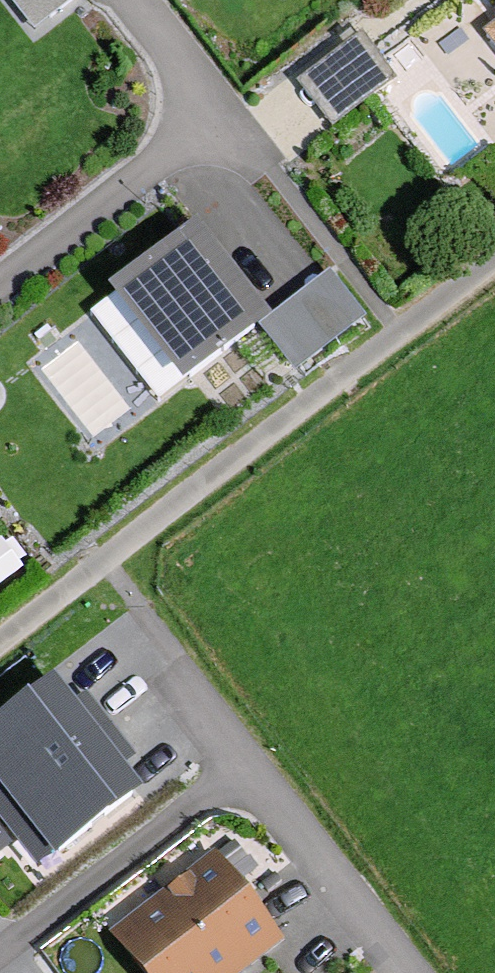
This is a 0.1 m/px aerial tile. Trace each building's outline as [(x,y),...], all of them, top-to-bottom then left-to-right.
[(38,22),(66,0),(21,0),(38,22)] [(494,50),(494,0),(454,0),(494,50)] [(336,117),(392,73),(358,29),(302,73),(336,117)] [(180,226),(91,295),(163,389),(253,320),(180,226)] [(51,685),(0,727),(0,817),(42,868),(137,790),(51,685)] [(106,937),(134,972),(234,972),(274,942),(208,857),(106,937)]
